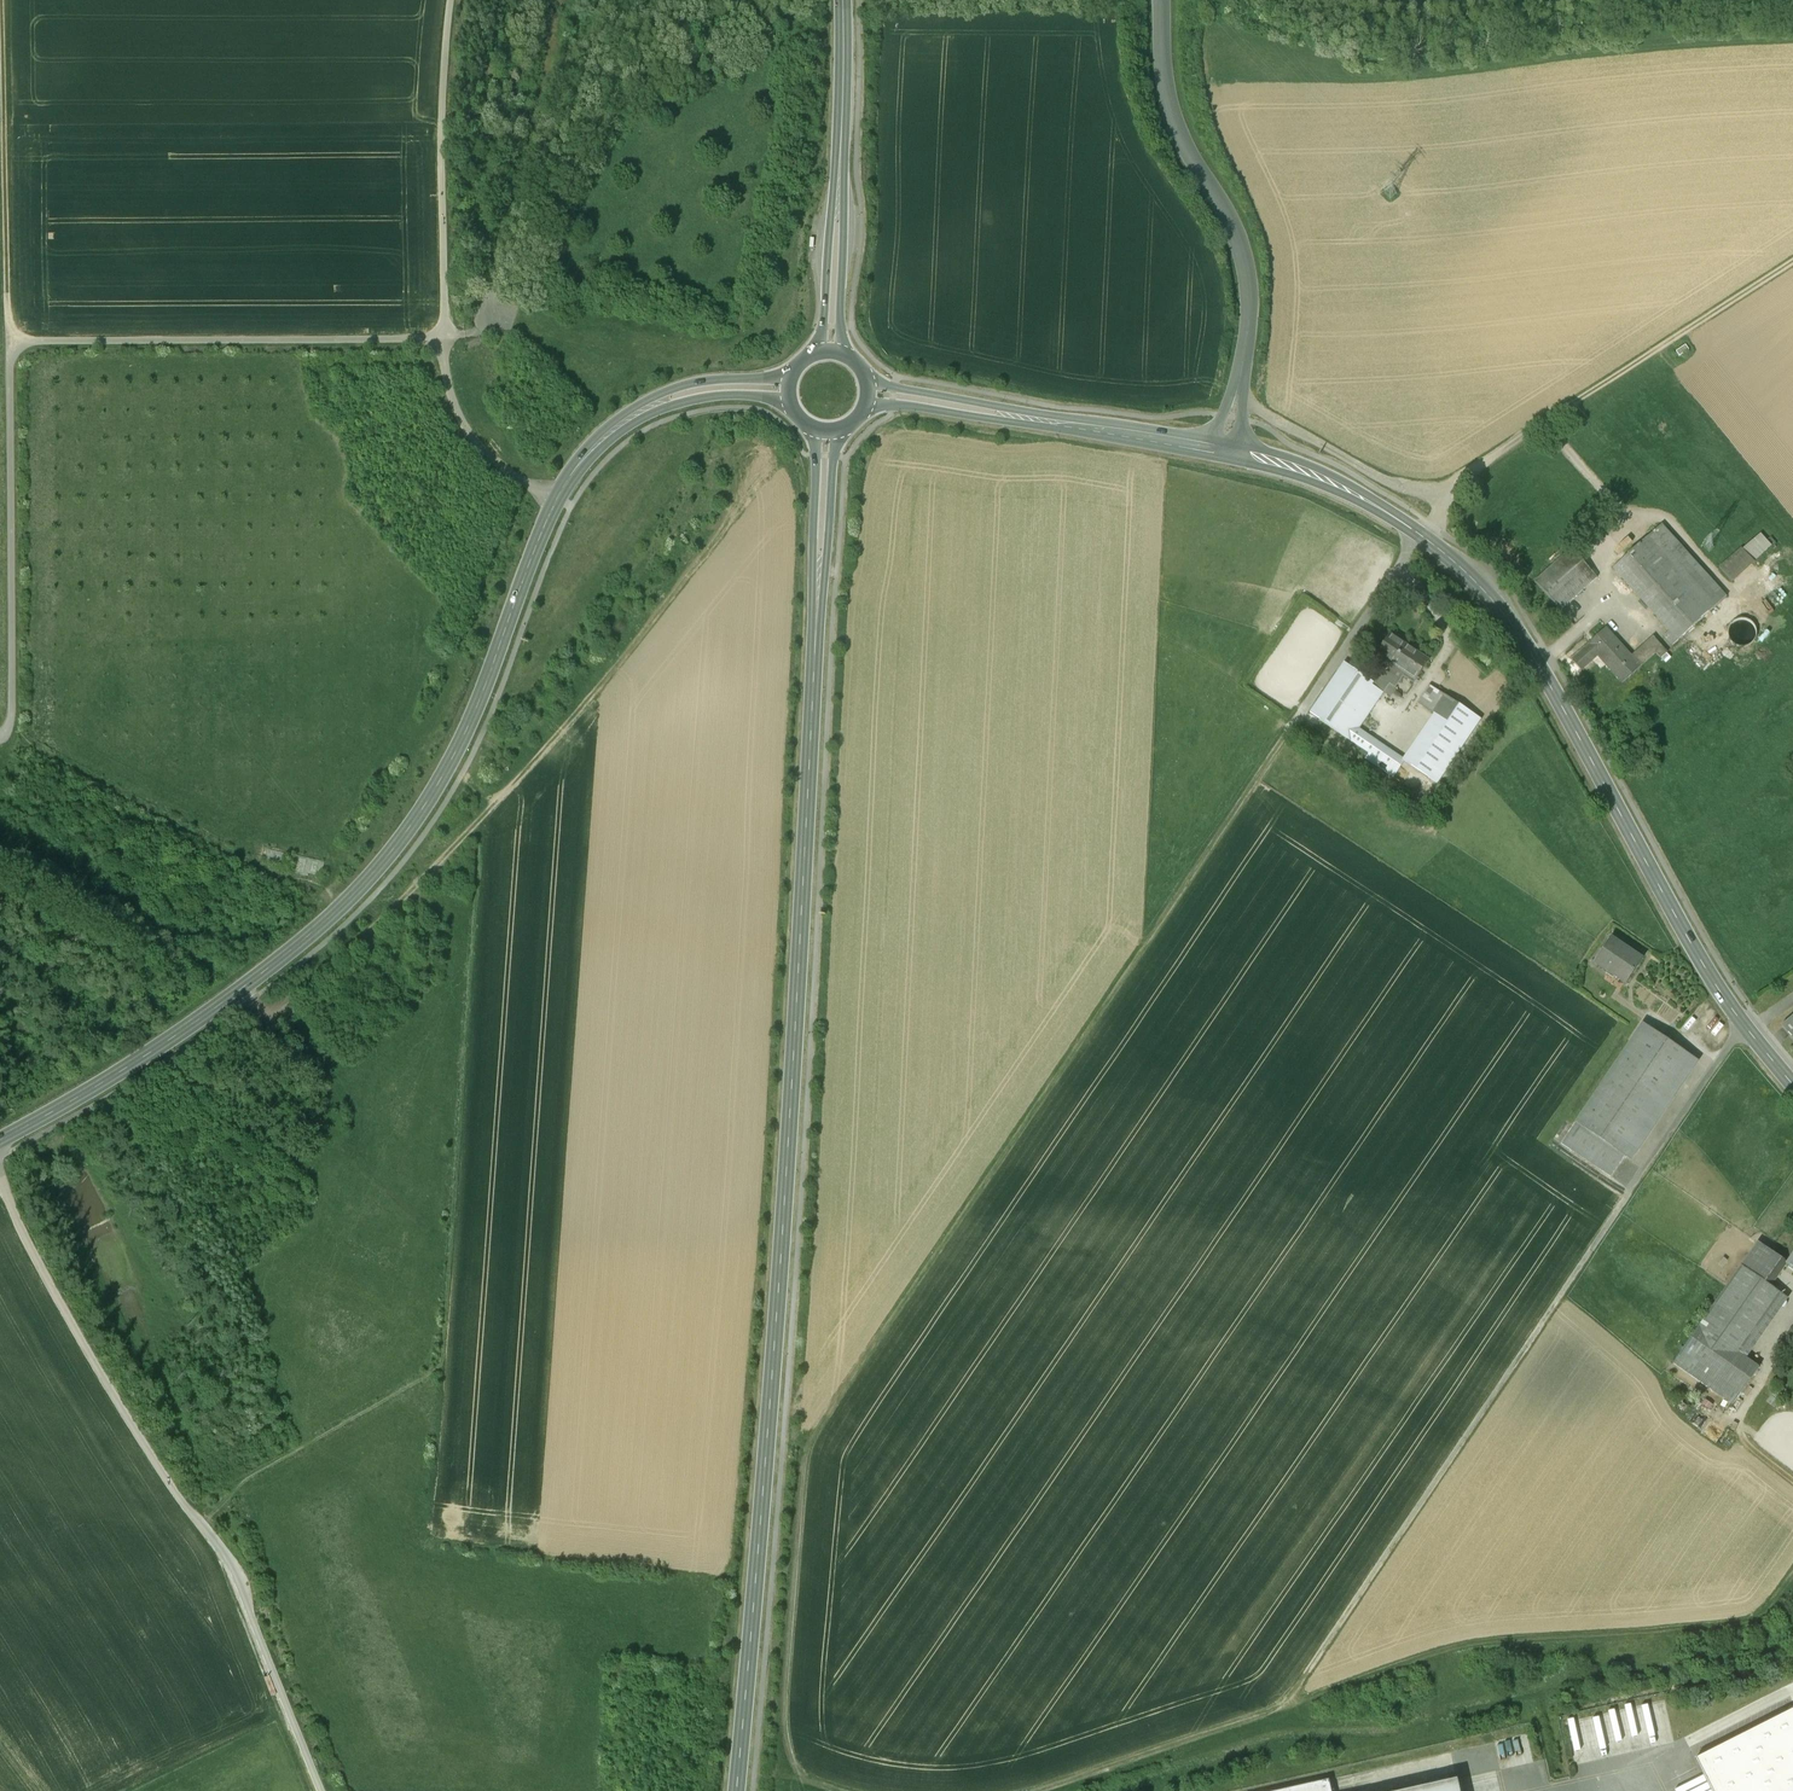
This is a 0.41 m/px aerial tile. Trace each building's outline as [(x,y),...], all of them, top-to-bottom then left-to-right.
[(1678,351),(1682,357),(1693,350),(1689,344),(1678,351)] [(1726,597),(1661,525),(1613,568),(1669,631),(1663,636),(1672,646),(1726,597)] [(1764,531),(1722,565),(1734,580),(1776,546),(1764,531)] [(1571,549),(1534,582),(1560,611),(1597,578),(1571,549)] [(1605,628),(1587,645),(1588,646),(1571,660),(1581,671),(1599,654),(1620,677),(1618,679),(1622,683),(1656,653),(1661,659),(1650,647),(1640,656),(1637,654),(1638,653),(1637,653),(1632,658),(1605,628)] [(1407,645),(1390,635),(1389,636),(1377,654),(1378,655),(1380,652),(1386,656),(1384,659),(1393,665),(1407,645)] [(1417,653),(1407,645),(1393,665),(1384,679),(1383,680),(1389,685),(1393,687),(1404,672),(1415,679),(1414,680),(1415,681),(1429,661),(1427,660),(1426,661),(1416,655),(1417,653)] [(1352,669),(1344,663),(1310,714),(1339,734),(1347,721),(1359,729),(1383,694),(1372,686),(1373,683),(1352,669)] [(1384,679),(1378,675),(1373,683),(1372,686),(1383,694),(1389,685),(1383,680),(1384,679)] [(1481,720),(1429,686),(1419,701),(1425,705),(1423,708),(1434,715),(1403,761),(1437,784),(1481,720)] [(1398,756),(1359,729),(1347,721),(1339,734),(1389,768),(1398,756)] [(1642,959),(1611,939),(1595,964),(1625,984),(1642,959)] [(1781,1027),(1792,1041),(1792,1017),(1781,1027)] [(1642,1024),(1575,1124),(1596,1138),(1625,1158),(1692,1057),(1642,1024)] [(1625,1158),(1596,1138),(1575,1124),(1561,1143),(1611,1178),(1625,1158)] [(1787,1264),(1757,1243),(1741,1267),(1771,1288),(1787,1264)] [(1741,1267),(1726,1287),(1673,1364),(1702,1385),(1732,1406),(1758,1369),(1738,1355),(1780,1295),(1771,1288),(1741,1267)] [(1785,1319),(1792,1309),(1792,1300),(1786,1294),(1768,1316),(1778,1324),(1783,1318),(1785,1319)] [(1625,1706),(1633,1738),(1657,1732),(1649,1700),(1625,1706)] [(1695,1759),(1712,1790),(1792,1790),(1792,1709),(1695,1759)] [(1329,1780),(1279,1790),(1331,1790),(1329,1780)] [(1458,1780),(1408,1790),(1460,1790),(1458,1780)]
